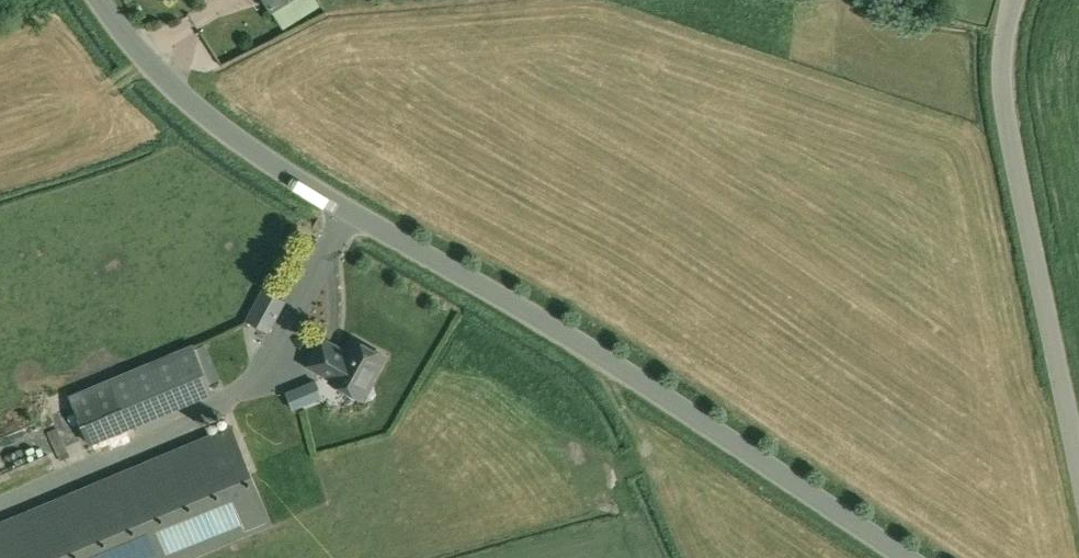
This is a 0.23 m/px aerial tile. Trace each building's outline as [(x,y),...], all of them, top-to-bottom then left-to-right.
[(272,12),(291,0),(264,0),(272,12)] [(264,289),(247,320),(268,332),(285,301),(264,289)] [(385,356),(354,339),(347,352),(322,338),(307,365),(332,378),(331,381),(358,396),(366,380),(370,382),(385,356)] [(194,344),(69,396),(90,446),(215,394),(194,344)] [(322,380),(292,393),(296,403),(326,390),(322,380)] [(272,524),(231,426),(0,522),(0,557),(190,557),(272,524)]
